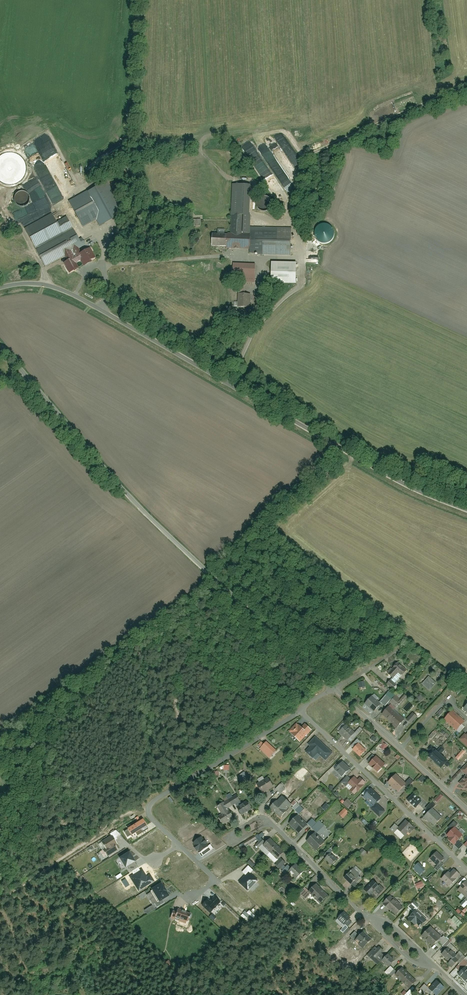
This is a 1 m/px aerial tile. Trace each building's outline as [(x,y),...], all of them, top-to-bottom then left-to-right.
[(233,186),(232,216),(231,216),(231,233),(209,233),(208,247),(227,247),(227,250),(249,251),(249,253),(292,254),(292,229),(252,228),(253,187),(233,186)] [(96,199),(90,188),(69,200),(82,225),(99,216),(103,222),(120,213),(109,192),(96,199)] [(29,199),(29,198),(29,196),(28,195),(27,193),(26,192),(25,191),(24,190),(22,190),(21,190),(19,190),(18,191),(17,191),(15,192),(14,194),(14,195),(13,197),(13,198),(13,199),(14,201),(15,202),(16,203),(17,204),(18,205),(20,206),(21,206),(22,206),(24,205),(26,204),(27,203),(28,201),(29,199)] [(273,207),(273,205),(273,204),(272,202),(272,201),(271,200),(269,199),(268,198),(266,198),(265,198),(263,198),(262,199),(261,199),(260,200),(259,202),(258,203),(258,205),(258,206),(258,207),(259,209),(259,210),(260,211),(262,212),(263,213),(265,213),(266,213),(268,213),(269,212),(270,212),(271,211),(272,210),(272,208),(273,207)] [(52,215),(25,229),(45,267),(86,246),(82,239),(78,240),(66,217),(56,223),(52,215)] [(90,248),(77,254),(81,264),(95,258),(90,248)] [(75,253),(63,260),(68,268),(79,262),(75,253)] [(296,263),(271,263),(271,283),(296,283),(296,263)] [(253,267),(234,267),(233,280),(252,281),(253,267)] [(249,292),(239,293),(239,305),(249,305),(249,292)] [(398,660),(387,673),(392,677),(398,671),(402,675),(408,669),(398,660)] [(435,683),(428,678),(423,685),(429,690),(435,683)] [(387,685),(392,690),(397,685),(391,680),(387,685)] [(385,686),(382,689),(387,694),(390,691),(385,686)] [(370,693),(363,700),(373,710),(380,703),(370,693)] [(396,695),(390,702),(392,703),(382,714),(396,727),(402,720),(392,711),(406,697),(403,694),(399,698),(396,695)] [(391,699),(386,695),(380,702),(385,706),(391,699)] [(445,720),(456,730),(464,722),(453,712),(445,720)] [(413,713),(407,720),(412,724),(418,717),(413,713)] [(302,727),(297,723),(289,731),(300,743),(313,730),(306,723),(302,727)] [(345,725),(339,731),(348,739),(354,733),(345,725)] [(332,755),(315,740),(308,747),(312,751),(309,754),(315,760),(319,756),(325,762),(332,755)] [(360,755),(365,750),(358,744),(353,749),(360,755)] [(431,752),(427,756),(439,767),(444,761),(437,756),(440,753),(437,751),(434,755),(431,752)] [(463,751),(457,759),(459,761),(466,754),(463,751)] [(373,754),(367,760),(370,763),(376,757),(373,754)] [(377,756),(369,764),(379,773),(386,764),(377,756)] [(349,769),(342,762),(335,768),(343,775),(349,769)] [(246,773),(243,770),(236,775),(240,782),(243,779),(248,784),(251,781),(246,777),(246,773)] [(407,788),(414,781),(410,777),(405,782),(396,774),(389,782),(400,792),(405,786),(407,788)] [(458,784),(466,792),(466,774),(458,784)] [(354,795),(365,783),(360,778),(357,781),(354,778),(352,780),(348,777),(342,783),(354,795)] [(272,788),(267,778),(255,784),(260,794),(272,788)] [(281,785),(276,790),(281,795),(286,790),(281,785)] [(377,803),(383,797),(373,788),(364,797),(373,805),(370,808),(379,817),(385,810),(377,803)] [(283,795),(270,808),(281,818),(292,807),(299,813),(303,808),(293,798),(290,802),(283,795)] [(422,803),(414,795),(407,801),(416,810),(422,803)] [(236,796),(235,796),(215,809),(221,818),(218,819),(222,826),(233,819),(230,813),(227,815),(225,813),(235,807),(240,816),(251,810),(247,804),(243,806),(236,796)] [(436,825),(443,818),(433,809),(437,806),(431,801),(427,806),(430,809),(425,815),(436,825)] [(293,818),(288,824),(299,834),(304,829),(293,818)] [(312,818),(307,823),(317,832),(321,827),(312,818)] [(402,841),(415,827),(406,819),(400,826),(397,824),(390,830),(402,841)] [(137,836),(148,829),(143,820),(124,832),(128,837),(135,832),(137,836)] [(464,837),(455,829),(460,826),(457,823),(449,829),(452,832),(446,838),(454,847),(464,837)] [(311,835),(306,841),(317,851),(322,846),(311,835)] [(104,858),(117,850),(114,845),(116,844),(112,837),(98,845),(102,851),(100,852),(104,858)] [(194,843),(201,852),(208,847),(206,844),(207,843),(204,840),(204,841),(201,838),(194,843)] [(269,841),(263,847),(275,859),(281,853),(269,841)] [(412,845),(404,853),(412,860),(420,852),(412,845)] [(437,852),(431,859),(438,866),(435,869),(438,872),(445,866),(442,863),(446,859),(437,852)] [(125,867),(134,862),(129,853),(120,858),(125,867)] [(331,854),(325,861),(334,869),(340,863),(331,854)] [(296,880),(304,871),(297,864),(292,869),(282,859),(277,864),(288,876),(290,873),(296,880)] [(449,888),(461,875),(453,868),(441,881),(449,888)] [(353,869),(343,879),(351,886),(354,883),(356,885),(362,879),(353,869)] [(146,878),(142,871),(131,878),(139,890),(153,881),(150,876),(146,878)] [(248,890),(257,880),(249,873),(240,882),(248,890)] [(464,879),(458,885),(466,893),(466,882),(464,879)] [(374,882),(364,892),(371,898),(372,897),(375,900),(385,891),(380,886),(379,887),(374,882)] [(151,889),(159,903),(169,897),(161,883),(151,889)] [(326,899),(312,886),(307,891),(306,889),(301,894),(306,899),(310,895),(320,905),(326,899)] [(382,903),(397,918),(405,909),(390,895),(382,903)] [(215,907),(220,902),(215,897),(210,902),(208,900),(203,905),(211,913),(216,908),(215,907)] [(412,902),(408,906),(414,911),(416,908),(418,907),(412,902)] [(152,906),(144,911),(147,915),(155,910),(152,906)] [(414,911),(408,918),(415,925),(417,923),(420,926),(427,918),(416,908),(414,911)] [(170,919),(186,925),(190,914),(187,913),(178,909),(177,912),(173,911),(170,919)] [(340,915),(334,920),(341,928),(347,923),(340,915)] [(341,931),(344,934),(349,929),(346,926),(341,931)] [(458,974),(466,982),(466,968),(465,967),(466,965),(466,957),(465,956),(463,958),(457,953),(455,955),(452,952),(456,948),(444,936),(442,938),(431,927),(423,936),(433,946),(437,941),(445,949),(440,954),(448,962),(447,963),(453,969),(457,966),(462,970),(458,974)] [(369,945),(360,936),(354,942),(363,951),(369,945)] [(416,981),(402,968),(398,972),(391,965),(395,962),(387,954),(385,956),(381,953),(383,950),(379,947),(376,950),(374,948),(367,955),(376,964),(381,959),(389,967),(385,972),(392,978),(396,974),(410,987),(406,991),(409,994),(410,994),(416,988),(412,984),(416,981)] [(444,989),(436,981),(429,988),(425,984),(419,990),(424,994),(428,990),(433,994),(438,994),(444,989)]
